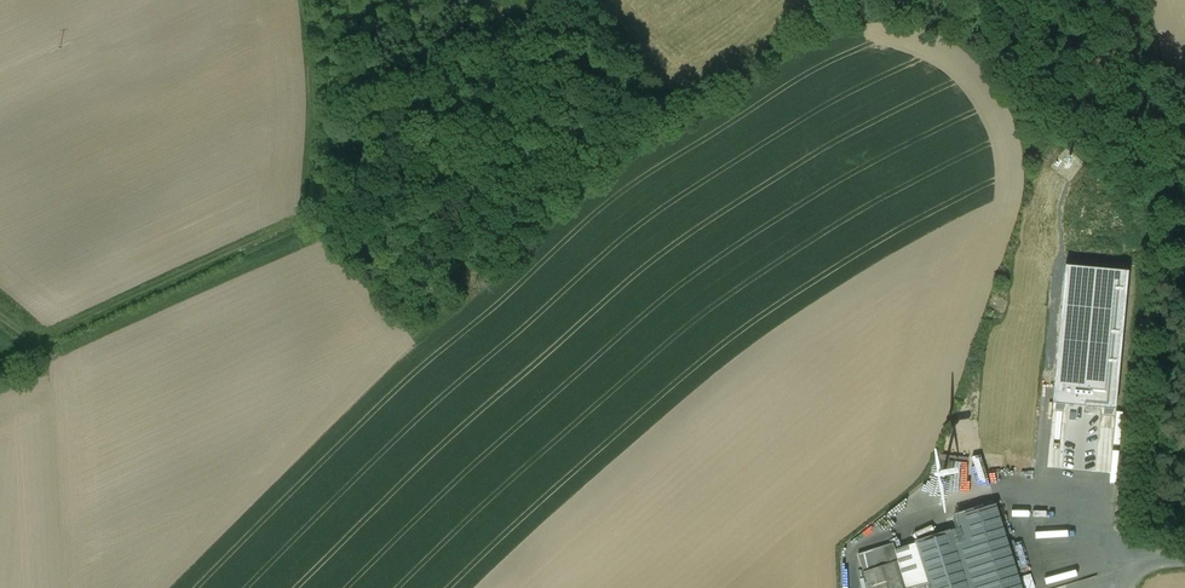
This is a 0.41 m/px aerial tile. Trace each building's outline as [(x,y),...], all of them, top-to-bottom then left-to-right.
[(955,452),(959,437),(944,434),(940,448),(955,452)] [(957,516),(961,529),(950,533),(968,587),(1021,587),(995,504),(957,516)] [(918,543),(932,587),(968,587),(950,533),(918,543)] [(893,543),(857,554),(868,587),(907,587),(895,550),(893,543)] [(918,543),(895,550),(907,587),(932,587),(918,543)]
